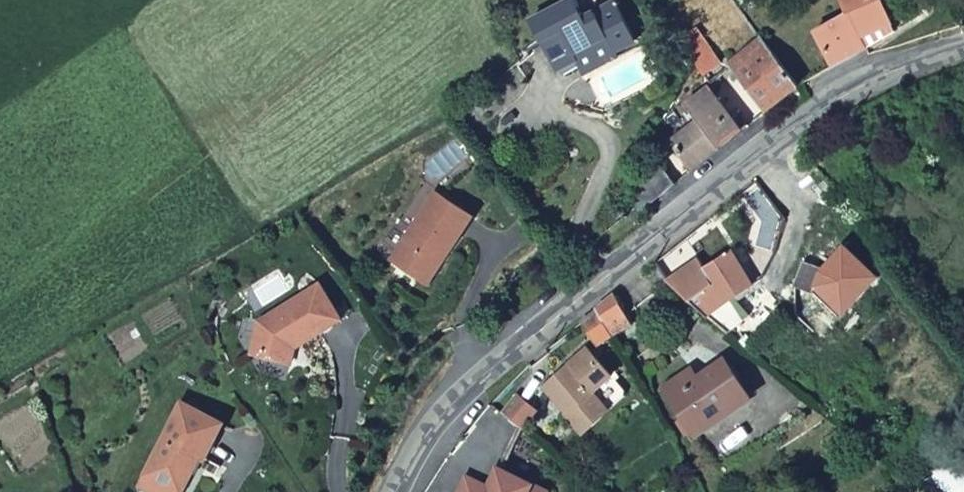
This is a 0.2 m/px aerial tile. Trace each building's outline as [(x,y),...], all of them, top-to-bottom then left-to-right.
[(555,70),(575,60),(582,74),(618,55),(615,50),(635,39),(614,0),(607,0),(582,13),(575,0),(560,0),(527,17),(555,70)] [(830,67),(895,31),(881,0),(840,0),(844,12),(810,28),(830,67)] [(697,26),(679,38),(703,74),(721,62),(697,26)] [(797,86),(758,36),(726,61),(765,111),(797,86)] [(668,138),(691,168),(743,128),(707,82),(682,102),(694,118),(668,138)] [(641,210),(674,183),(656,161),(623,188),(641,210)] [(433,199),(390,266),(426,289),(447,256),(449,257),(471,222),(433,199)] [(810,268),(801,294),(821,301),(848,326),(886,284),(851,253),(831,276),(810,268)] [(731,310),(737,306),(757,291),(735,259),(707,276),(731,310)] [(670,289),(731,339),(748,326),(737,306),(731,310),(707,276),(702,269),(670,289)] [(292,354),(339,323),(315,288),(256,327),(253,346),(266,348),(262,365),(289,370),(292,354)] [(604,330),(619,354),(642,340),(627,315),(604,330)] [(604,363),(619,354),(604,330),(592,337),(604,363)] [(253,346),(262,365),(266,348),(253,346)] [(596,411),(617,396),(594,361),(547,396),(569,429),(566,431),(582,454),(611,434),(611,433),(596,411)] [(673,408),(714,454),(763,412),(732,375),(709,393),(700,384),(673,408)] [(633,419),(617,396),(596,411),(611,433),(611,434),(633,419)] [(523,411),(510,429),(528,443),(542,425),(523,411)] [(145,487),(154,491),(187,491),(199,469),(203,471),(221,435),(180,416),(145,487)] [(942,491),(963,491),(963,482),(943,491),(942,491)] [(508,485),(504,483),(499,491),(504,491),(508,485)]
